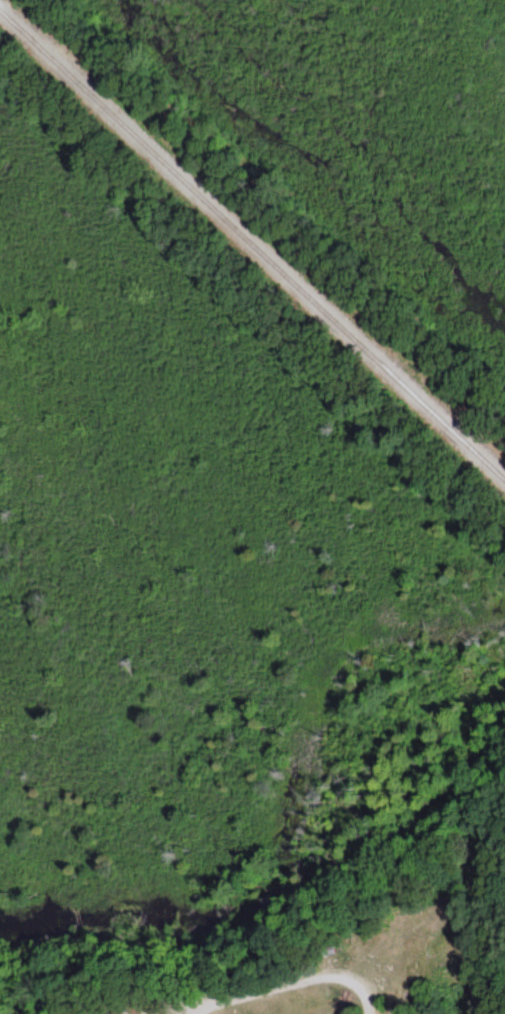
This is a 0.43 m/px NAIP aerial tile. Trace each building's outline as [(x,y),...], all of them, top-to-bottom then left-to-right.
[(109,1013),(136,1013),(132,1001),(108,1008),(109,1013)]
